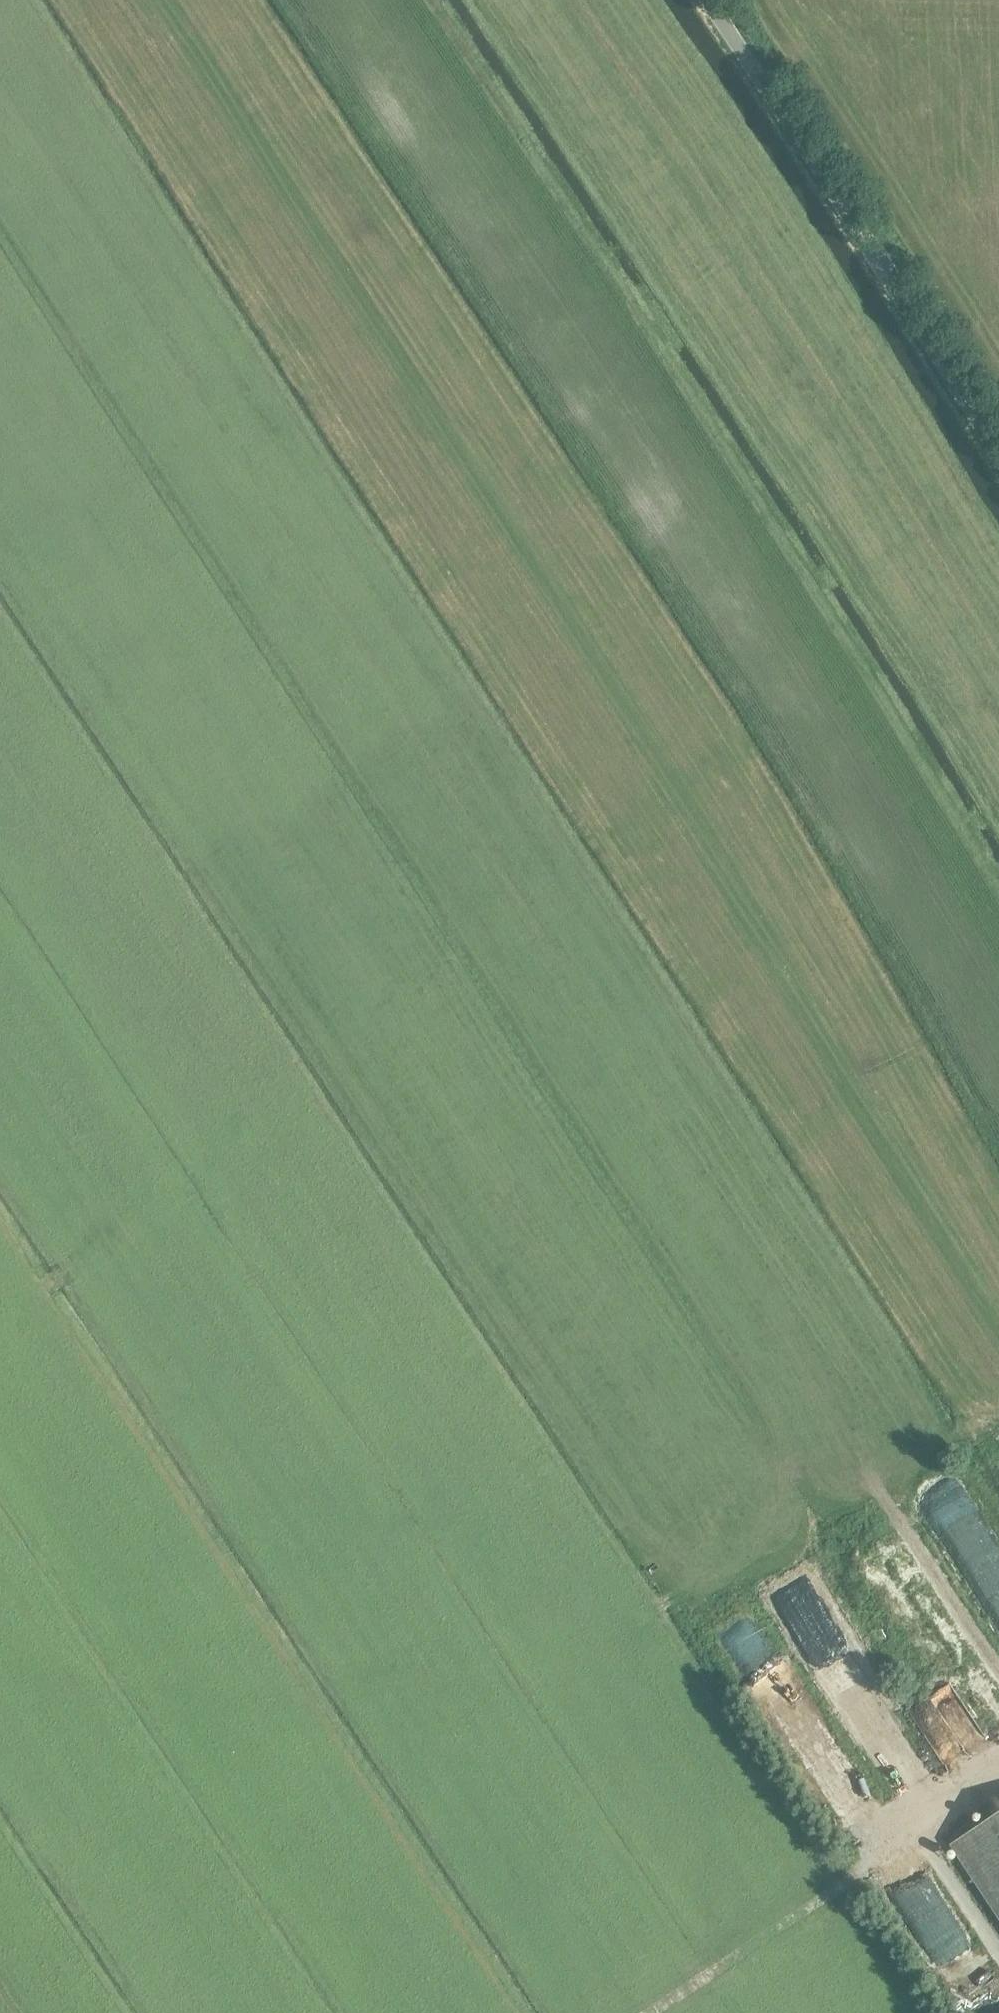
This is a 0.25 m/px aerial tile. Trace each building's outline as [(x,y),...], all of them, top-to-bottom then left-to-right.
[(998,1625),(998,1566),(962,1506),(935,1522),(998,1625)] [(920,1775),(807,1586),(780,1602),(893,1791),(920,1775)] [(952,1846),(998,1917),(998,1816),(952,1846)]
